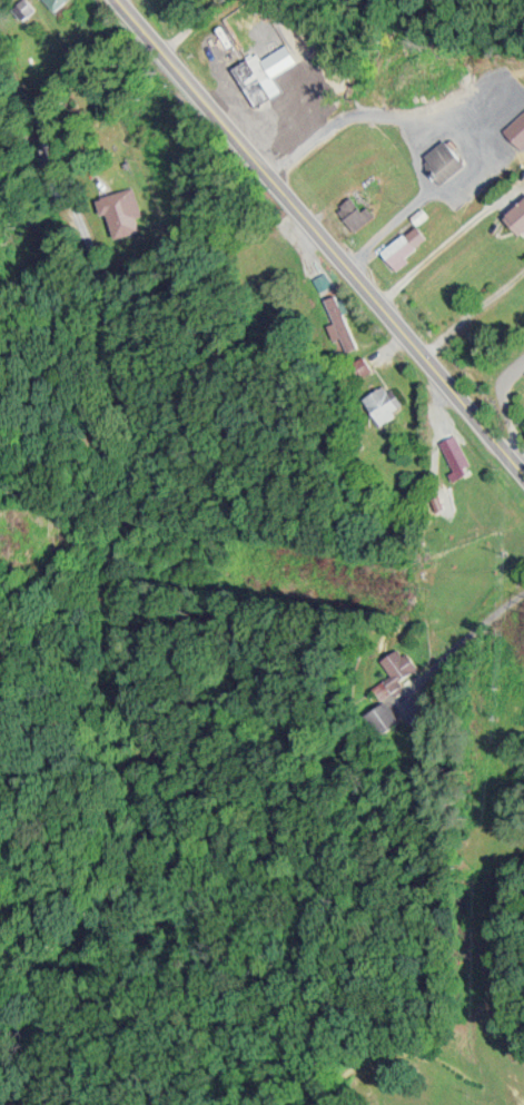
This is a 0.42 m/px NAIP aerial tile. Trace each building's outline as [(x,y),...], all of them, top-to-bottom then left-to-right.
[(67,9),(72,0),(53,0),(67,9)] [(234,65),(255,107),(276,96),(267,78),(274,75),(262,51),(234,65)] [(464,163),(443,136),(420,155),(442,181),(464,163)] [(371,214),(352,191),(333,206),(352,229),(371,214)] [(499,216),(517,234),(523,227),(523,192),(499,216)] [(416,249),(409,241),(400,230),(376,250),(392,269),(416,249)] [(324,296),(340,351),(355,346),(339,292),(324,296)] [(343,363),(350,378),(369,370),(362,354),(343,363)] [(357,396),(376,424),(400,408),(381,380),(357,396)] [(464,467),(469,464),(455,435),(437,443),(453,478),(466,472),(464,467)]
